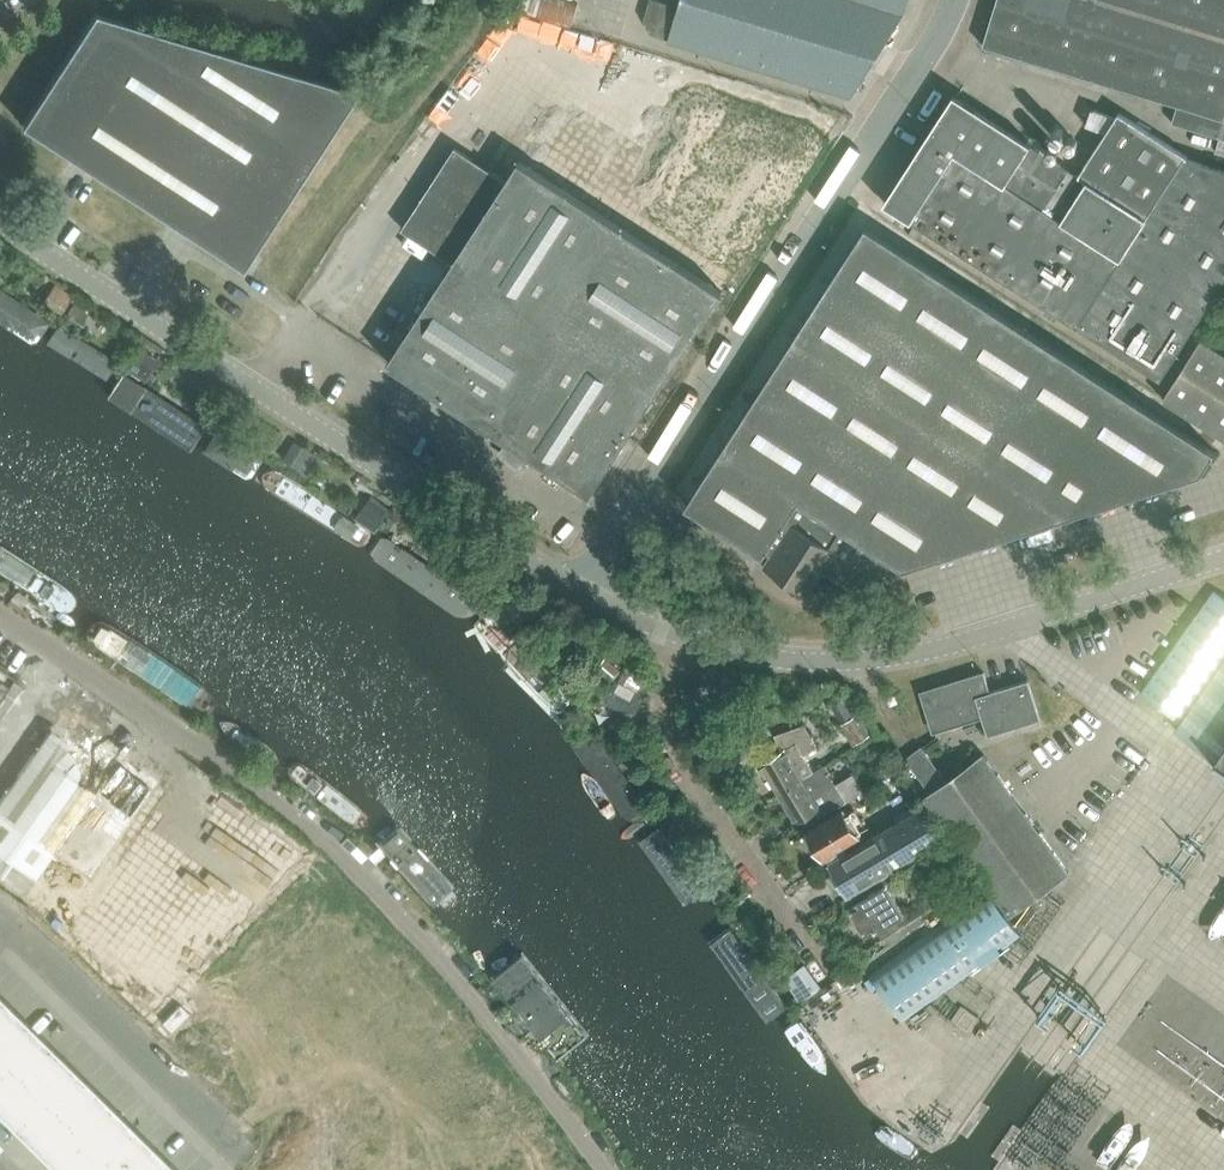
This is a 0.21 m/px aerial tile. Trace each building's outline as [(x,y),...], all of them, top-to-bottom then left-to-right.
[(861,0),(681,0),(669,37),(851,92),(904,13),(861,0)] [(904,13),(908,0),(861,0),(904,13)] [(1223,138),(1223,0),(998,0),(984,45),(1178,104),(1173,122),(1223,138)] [(22,125),(243,268),(359,90),(96,12),(22,125)] [(910,218),(1158,378),(1223,276),(1223,171),(1184,157),(1146,217),(958,96),(935,131),(936,131),(888,205),(910,218)] [(510,441),(502,454),(522,467),(530,454),(591,493),(642,415),(658,390),(721,293),(722,291),(520,160),(507,180),(456,147),(424,195),(402,229),(454,262),(389,362),(510,441)] [(891,559),(904,568),(1201,474),(1216,452),(868,225),(686,504),(764,555),(767,550),(773,554),(764,567),(808,595),(823,571),(847,586),(881,575),(891,559)] [(0,292),(0,312),(40,337),(48,322),(0,292)] [(112,366),(55,331),(43,349),(100,384),(112,366)] [(1223,439),(1223,353),(1202,339),(1163,400),(1223,439)] [(201,421),(119,371),(109,387),(191,438),(201,421)] [(258,457),(209,427),(194,451),(243,481),(258,457)] [(362,525),(261,460),(250,479),(350,543),(362,525)] [(474,599),(370,531),(354,555),(459,623),(474,599)] [(0,546),(0,575),(62,619),(75,599),(0,546)] [(1223,764),(1223,598),(1213,591),(1141,693),(1182,723),(1177,731),(1223,764)] [(214,696),(85,605),(71,625),(201,715),(214,696)] [(573,709),(493,614),(474,630),(555,725),(573,709)] [(921,692),(934,731),(982,715),(989,735),(1040,718),(1028,681),(990,691),(984,673),(921,692)] [(287,747),(215,699),(203,717),(275,765),(287,747)] [(642,803),(580,720),(557,734),(618,819),(642,803)] [(760,768),(765,778),(772,774),(798,821),(814,810),(819,818),(846,801),(825,765),(814,769),(805,755),(818,746),(805,724),(775,735),(783,750),(764,761),(766,765),(760,768)] [(906,757),(930,791),(923,797),(1009,915),(1069,872),(983,753),(946,779),(921,745),(906,757)] [(376,817),(292,753),(279,771),(363,834),(376,817)] [(874,892),(848,906),(867,937),(904,915),(886,885),(883,887),(878,879),(913,858),(939,904),(965,887),(939,844),(942,841),(922,808),(828,864),(848,898),(869,884),(874,892)] [(808,832),(824,858),(861,836),(844,810),(808,832)] [(399,823),(373,848),(444,920),(469,895),(399,823)] [(708,895),(656,826),(640,838),(692,907),(708,895)] [(869,974),(903,1022),(1022,939),(989,891),(869,974)] [(790,1007),(721,915),(706,927),(775,1019),(790,1007)] [(0,995),(0,1114),(57,1169),(178,1169),(0,995)] [(180,1004),(162,1022),(171,1030),(189,1012),(180,1004)]
